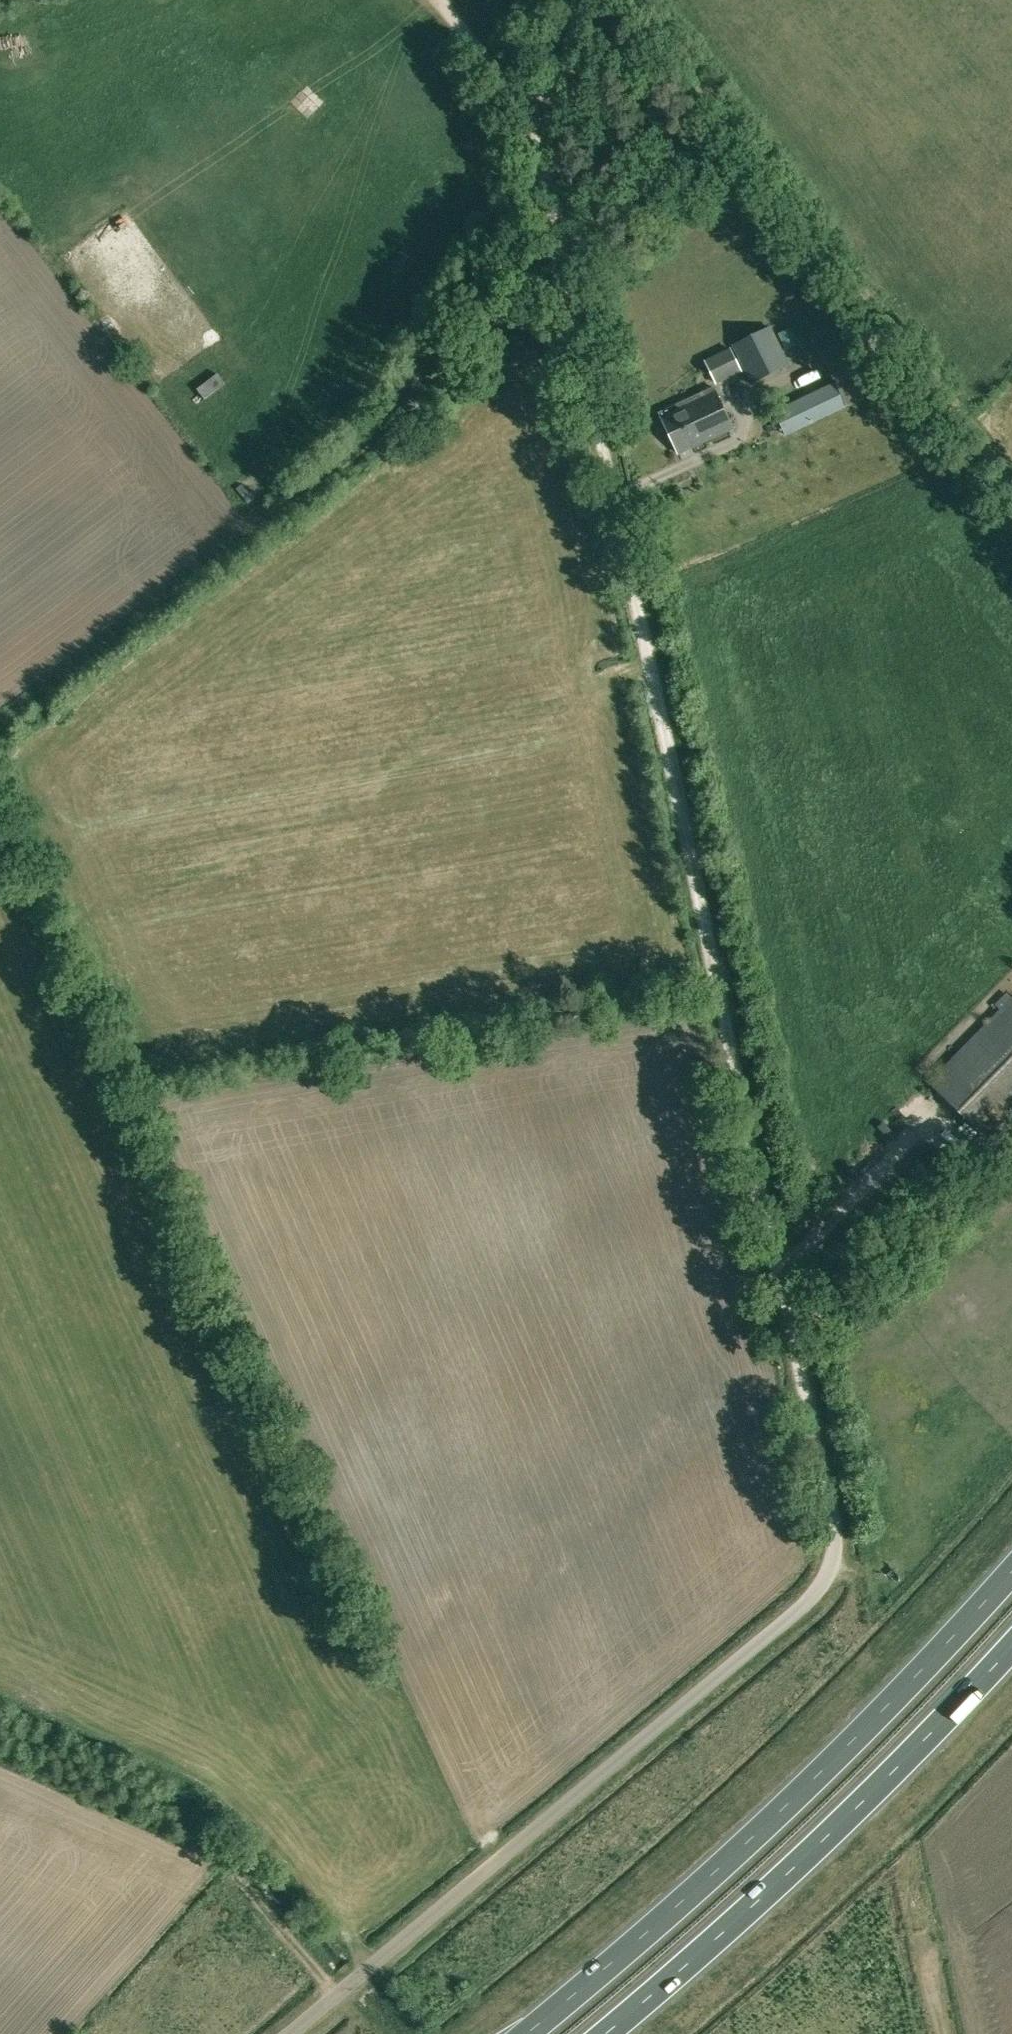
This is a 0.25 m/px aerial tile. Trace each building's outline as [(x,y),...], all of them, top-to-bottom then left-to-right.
[(733,343),(753,383),(790,364),(769,326),(733,343)] [(704,359),(716,383),(743,371),(731,346),(704,359)] [(835,384),(787,407),(798,429),(846,406),(835,384)] [(678,452),(733,427),(716,389),(660,414),(678,452)] [(931,1081),(989,1138),(1011,1114),(1011,998),(931,1081)]
